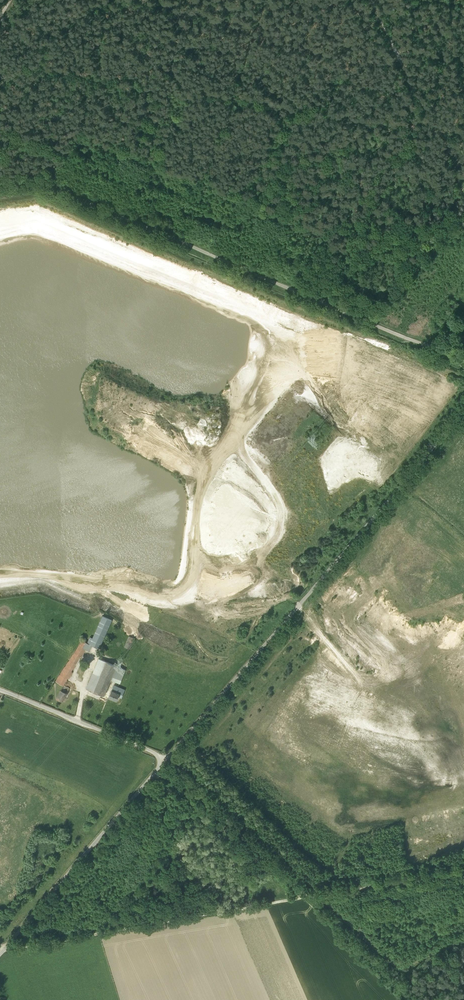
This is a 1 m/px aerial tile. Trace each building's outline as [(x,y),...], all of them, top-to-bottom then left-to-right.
[(90,636),(87,643),(99,648),(112,619),(103,615),(93,637),(90,636)] [(131,649),(135,638),(129,635),(125,647),(131,649)] [(120,683),(125,669),(98,658),(86,688),(105,695),(111,679),(120,683)] [(67,692),(69,688),(64,684),(61,689),(56,698),(64,701),(68,693),(67,692)] [(122,697),(125,689),(114,685),(109,697),(117,700),(119,696),(122,697)]
